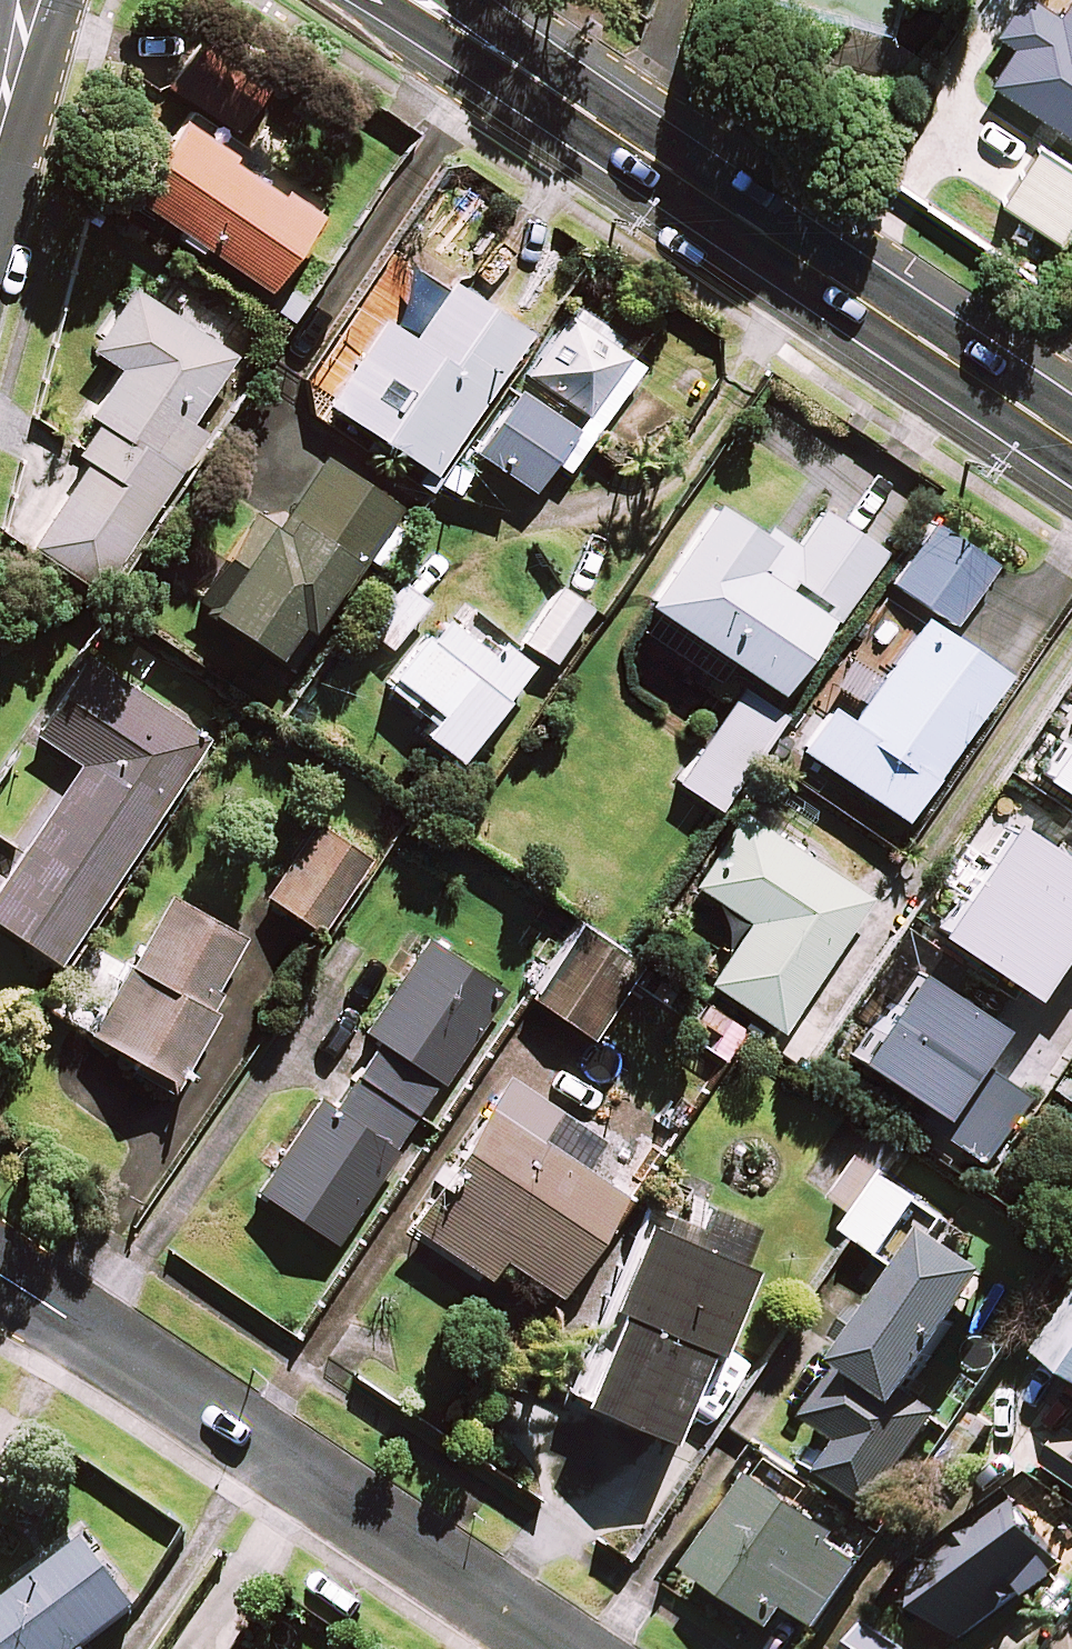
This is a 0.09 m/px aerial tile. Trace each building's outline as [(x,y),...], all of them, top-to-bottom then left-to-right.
[(1062,13),(1042,0),(1017,0),(998,29),(1015,40),(990,79),(1071,132),(1071,0),(1070,0),(1062,13)] [(267,88),(196,38),(164,83),(234,134),(267,88)] [(233,151),(176,116),(124,200),(267,288),(314,212),(228,159),(233,151)] [(1038,140),(1001,198),(1059,235),(1071,215),(1071,162),(1038,140)] [(420,269),(387,320),(380,316),(324,400),(430,469),(522,328),(449,280),(445,286),(420,269)] [(243,331),(171,287),(159,306),(128,286),(90,348),(117,365),(68,446),(86,458),(31,547),(101,590),(200,430),(187,422),(243,331)] [(623,358),(563,319),(526,377),(587,415),(623,358)] [(573,425),(516,387),(473,451),(529,489),(550,458),(565,468),(577,450),(562,440),(573,425)] [(414,515),(325,456),(278,527),(253,510),(195,598),(295,665),(368,556),(381,565),(414,515)] [(656,608),(641,631),(716,681),(731,658),(773,686),(824,609),(838,618),(883,551),(819,508),(789,553),(709,499),(642,598),(656,608)] [(991,561),(928,520),(888,581),(951,623),(991,561)] [(424,600),(400,581),(364,627),(388,645),(424,600)] [(587,605),(558,586),(522,640),(550,659),(587,605)] [(526,665),(448,605),(418,645),(388,685),(431,718),(422,729),(457,756),(526,665)] [(1000,670),(920,614),(848,717),(827,703),(798,745),(898,815),(1000,670)] [(84,656),(34,733),(77,761),(0,880),(0,921),(62,962),(208,737),(84,656)] [(778,715),(735,687),(675,779),(718,807),(778,715)] [(1032,773),(1071,800),(1071,715),(1032,773)] [(867,893),(741,809),(692,882),(747,919),(706,979),(777,1027),(867,893)] [(1007,816),(933,925),(1023,987),(1057,936),(1071,946),(1071,860),(1007,816)] [(367,854),(319,818),(264,891),(312,927),(367,854)] [(240,934),(167,893),(89,1029),(174,1078),(216,1004),(203,997),(240,934)] [(633,957),(578,921),(530,996),(585,1031),(633,957)] [(501,987),(425,935),(362,1028),(376,1038),(330,1106),(317,1097),(255,1187),(331,1238),(501,987)] [(970,1058),(996,1021),(911,963),(851,1051),(936,1109),(970,1058)] [(1021,1092),(981,1065),(970,1058),(936,1109),(926,1123),(976,1157),(1021,1092)] [(508,1120),(485,1105),(409,1224),(484,1272),(497,1253),(555,1290),(619,1188),(584,1166),(602,1137),(566,1115),(547,1145),(508,1120)] [(922,1201),(862,1162),(835,1203),(857,1217),(848,1232),(904,1269),(807,1418),(842,1441),(821,1474),(873,1507),(936,1412),(910,1395),(992,1270),(911,1217),(922,1201)] [(756,1234),(701,1210),(690,1234),(642,1213),(600,1310),(607,1313),(573,1391),(660,1429),(700,1338),(708,1342),(756,1234)] [(1053,1357),(1071,1371),(1071,1330),(1053,1357)] [(1068,1428),(1036,1478),(1071,1502),(1071,1431),(1068,1428)] [(867,1552),(756,1476),(693,1569),(775,1626),(789,1606),(817,1625),(867,1552)] [(1064,1568),(1012,1499),(905,1579),(957,1648),(1064,1568)] [(145,1618),(93,1550),(0,1621),(0,1648),(104,1648),(145,1618)] [(873,1626),(856,1648),(905,1648),(873,1626)] [(1059,1648),(1071,1648),(1071,1630),(1059,1648)]
